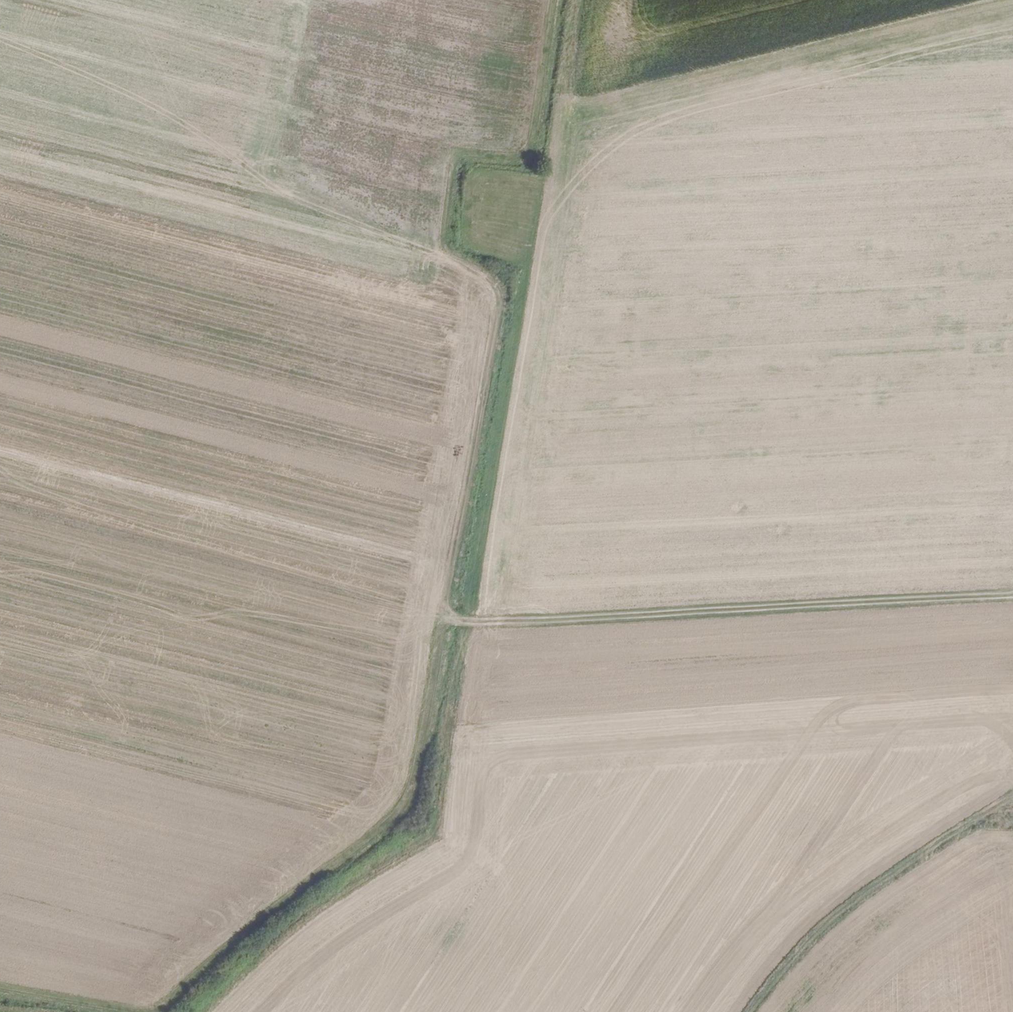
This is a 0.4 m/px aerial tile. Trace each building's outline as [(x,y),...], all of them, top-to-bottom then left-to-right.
[(404,761),(410,762),(415,727),(408,727),(404,761)]
